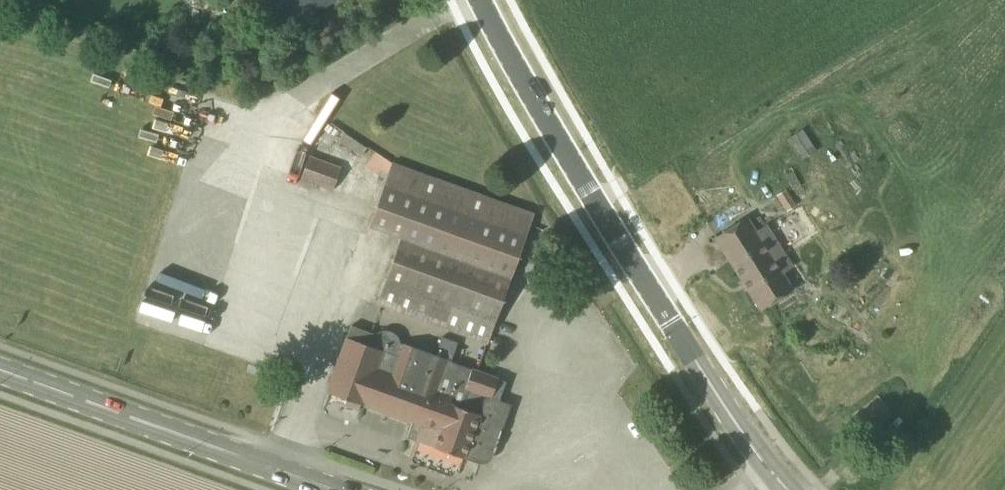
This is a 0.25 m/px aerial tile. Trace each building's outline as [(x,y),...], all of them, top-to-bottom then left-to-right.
[(268,17),(274,29),(327,0),(273,0),(261,6),(268,17)] [(815,151),(816,150),(807,136),(803,129),(802,130),(787,139),(801,161),(815,151)] [(382,176),(391,160),(374,150),(364,166),(382,176)] [(333,189),(341,167),(319,159),(309,155),(301,178),(333,189)] [(369,226),(402,238),(377,304),(488,343),(534,214),(392,162),(386,180),(369,226)] [(759,230),(750,216),(716,238),(761,308),(795,287),(785,272),(794,266),(767,224),(759,230)] [(435,354),(417,347),(400,341),(399,338),(397,335),(393,332),(389,330),(386,330),(383,330),(379,331),(377,333),(375,333),(351,325),(327,392),(346,399),(344,405),(359,410),(361,404),(412,422),(409,433),(407,438),(408,438),(410,433),(418,436),(416,441),(464,458),(464,457),(478,462),(484,462),(488,460),(492,455),(493,451),(495,451),(498,440),(497,440),(510,404),(500,400),(506,381),(472,368),(471,370),(463,367),(464,365),(451,360),(458,341),(443,335),(435,354)] [(865,432),(891,413),(880,397),(853,415),(865,432)]
